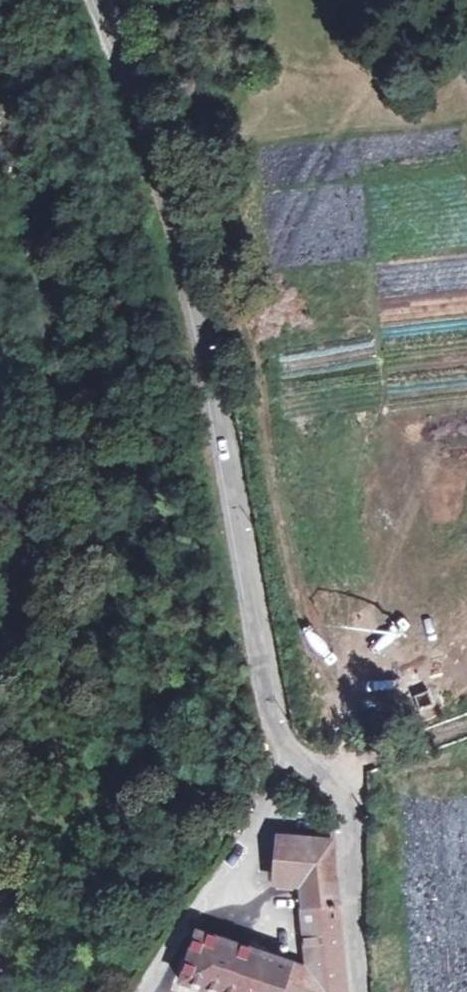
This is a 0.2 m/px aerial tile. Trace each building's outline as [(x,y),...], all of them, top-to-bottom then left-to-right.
[(338,902),(334,868),(333,843),(282,838),(278,884),(301,887),(310,971),(255,953),(199,933),(181,984),(206,991),(347,991),(345,971),(338,902)]
